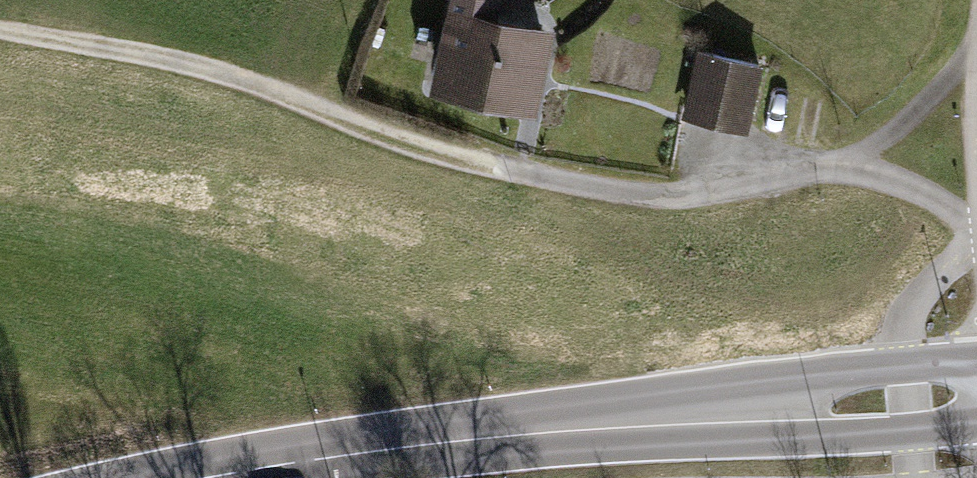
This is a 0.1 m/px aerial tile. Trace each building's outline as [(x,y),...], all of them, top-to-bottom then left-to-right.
[(428,89),(536,112),(555,24),(497,11),(500,0),(448,0),(428,89)] [(764,64),(698,47),(681,115),(748,131),(764,64)]
